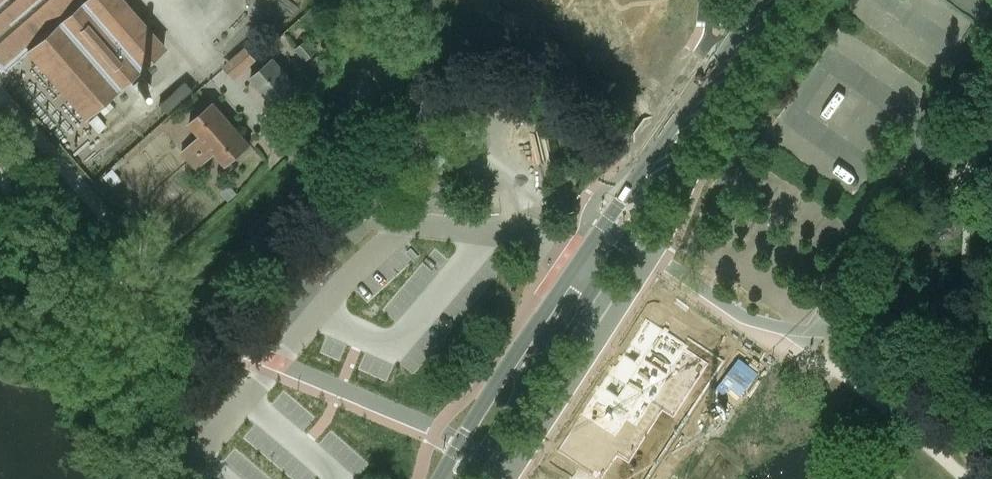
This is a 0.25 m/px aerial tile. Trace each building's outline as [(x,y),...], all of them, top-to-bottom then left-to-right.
[(6,72),(29,52),(86,117),(165,49),(124,3),(121,0),(0,0),(0,66),(6,72)] [(319,68),(308,55),(299,63),(310,76),(319,68)] [(248,63),(226,82),(236,94),(258,75),(248,63)] [(278,72),(251,95),(272,121),(299,98),(278,72)] [(226,116),(214,102),(190,123),(201,136),(216,153),(227,165),(251,144),(239,131),(226,116)] [(201,136),(182,152),(197,169),(216,153),(201,136)] [(687,344),(646,319),(615,366),(612,364),(556,452),(599,478),(603,478),(619,454),(628,460),(662,407),(673,414),(706,362),(684,348),(687,344)]
